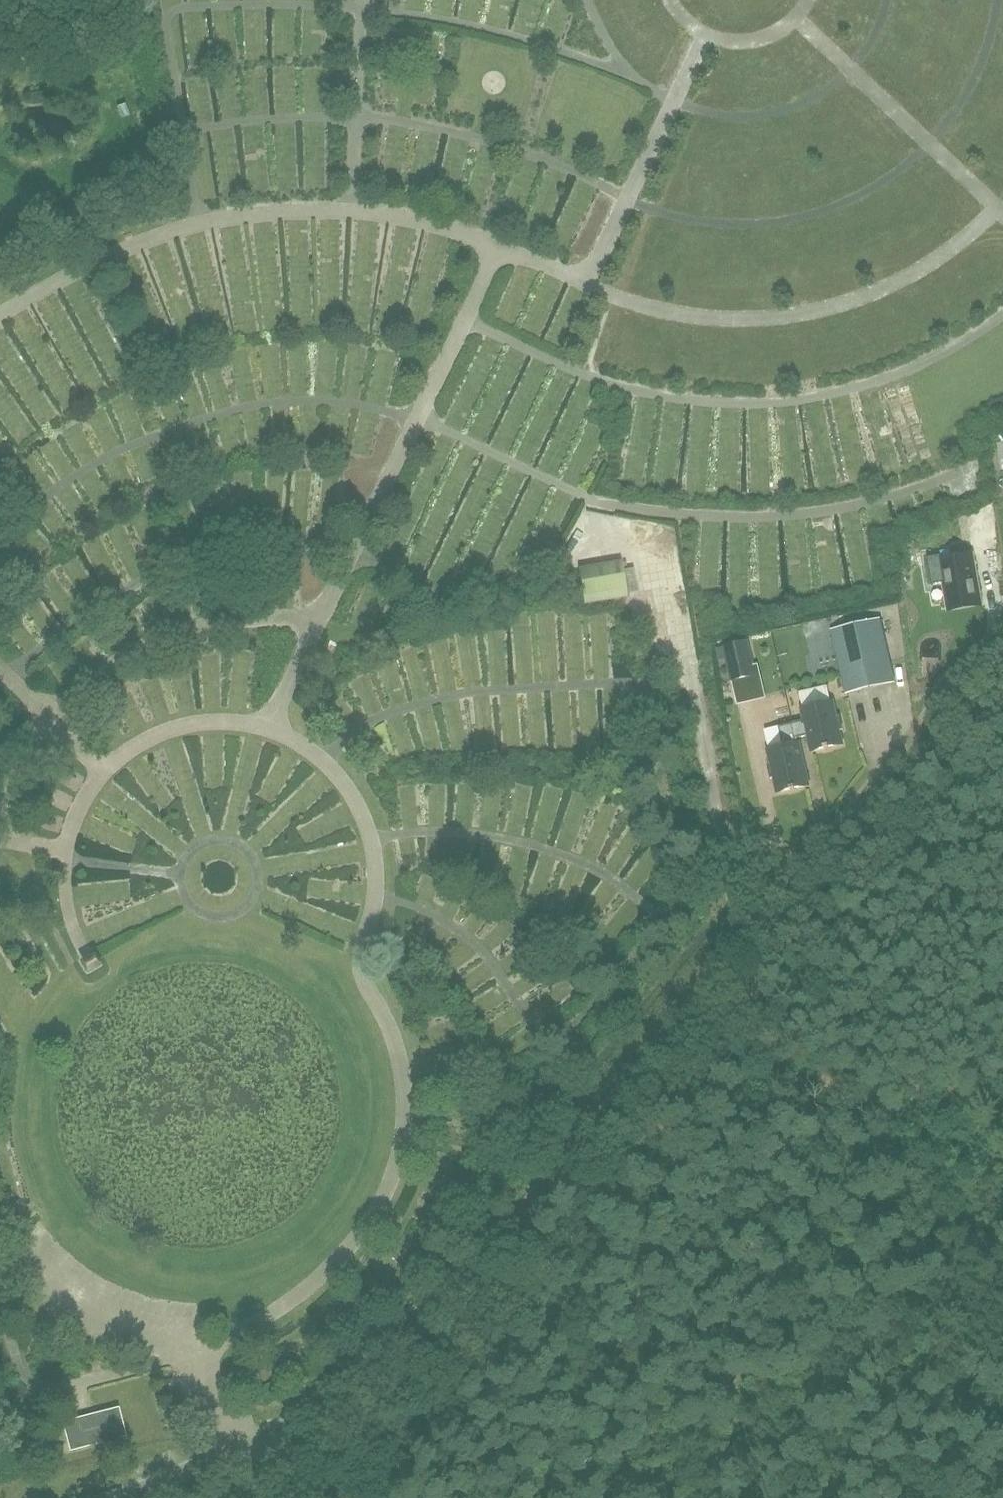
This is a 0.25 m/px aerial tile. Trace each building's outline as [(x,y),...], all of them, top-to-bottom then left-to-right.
[(972,516),(977,547),(998,543),(993,513),(972,516)] [(574,538),(568,552),(580,557),(585,542),(574,538)] [(932,585),(942,583),(944,583),(947,602),(980,597),(973,555),(942,561),(941,555),(927,557),(932,585)] [(624,597),(627,597),(628,597),(622,561),(578,568),(584,604),(624,597)] [(847,692),(893,682),(879,619),(832,630),(847,692)] [(731,682),(738,680),(757,675),(748,639),(721,646),(731,682)] [(806,720),(800,722),(804,737),(809,736),(813,752),(843,745),(839,731),(844,730),(841,717),(836,718),(833,702),(803,709),(806,720)] [(809,786),(798,738),(804,737),(800,722),(779,727),(784,747),(769,750),(773,765),(769,766),(772,779),(776,778),(779,793),(809,786)] [(71,1448),(124,1435),(118,1409),(65,1423),(71,1448)]
